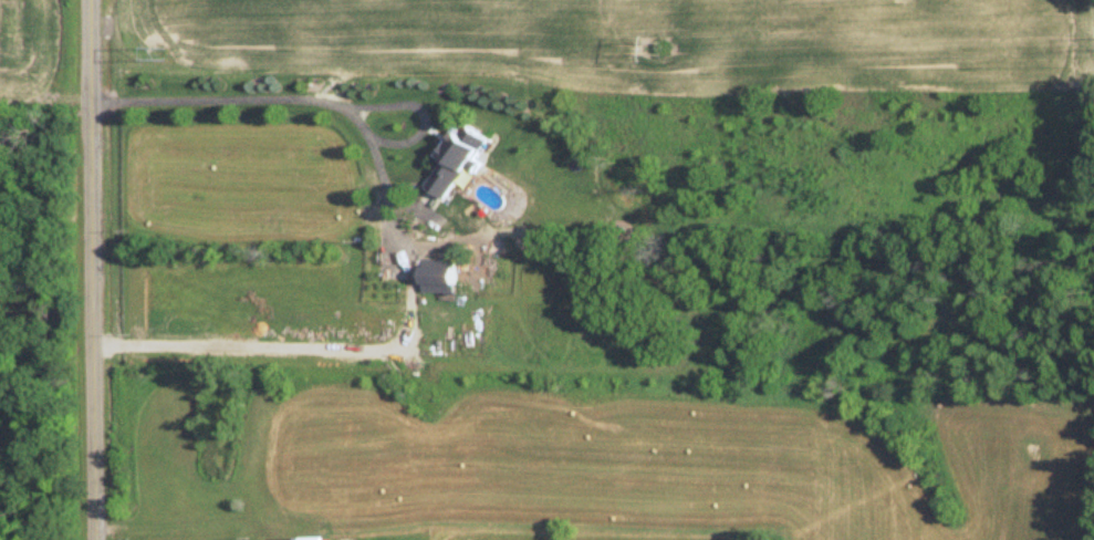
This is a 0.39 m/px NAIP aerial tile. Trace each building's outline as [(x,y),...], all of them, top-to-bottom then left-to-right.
[(435,159),(441,163),(425,188),(445,201),(486,138),(459,121),(435,159)] [(454,293),(454,267),(419,267),(419,293),(454,293)]
